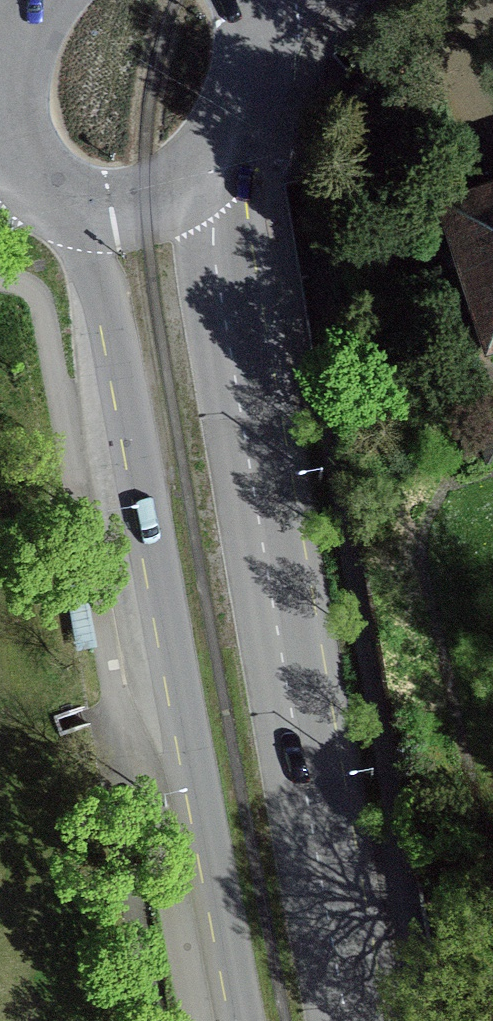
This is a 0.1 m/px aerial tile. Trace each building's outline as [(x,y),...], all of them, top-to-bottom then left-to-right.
[(447,220),(489,354),(492,353),(492,205),(447,220)] [(75,654),(90,651),(77,582),(62,585),(75,654)] [(466,1020),(492,1020),(492,1008),(466,1020)]
